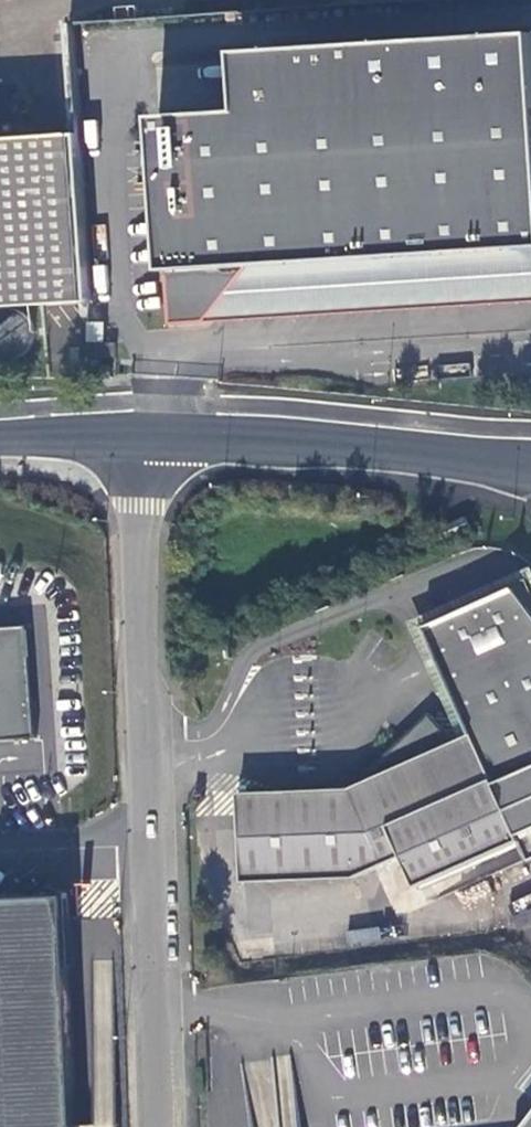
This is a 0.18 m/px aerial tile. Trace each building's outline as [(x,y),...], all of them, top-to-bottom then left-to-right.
[(168,324),(203,322),(530,303),(530,35),(239,52),(242,112),(156,117),(168,324)] [(0,146),(0,313),(84,307),(74,142),(0,146)] [(54,350),(81,343),(72,309),(45,316),(54,350)] [(115,340),(86,341),(87,358),(117,358),(115,340)] [(241,794),(245,883),(355,879),(405,858),(419,888),(522,841),(530,861),(530,569),(526,571),(411,623),(434,673),(463,741),(458,743),(431,714),(352,791),(241,794)] [(0,629),(0,741),(30,739),(30,740),(36,740),(35,735),(27,627),(0,629)] [(0,900),(0,1126),(79,1126),(68,897),(0,900)] [(529,1117),(521,1126),(530,1126),(530,1114),(529,1117)]
